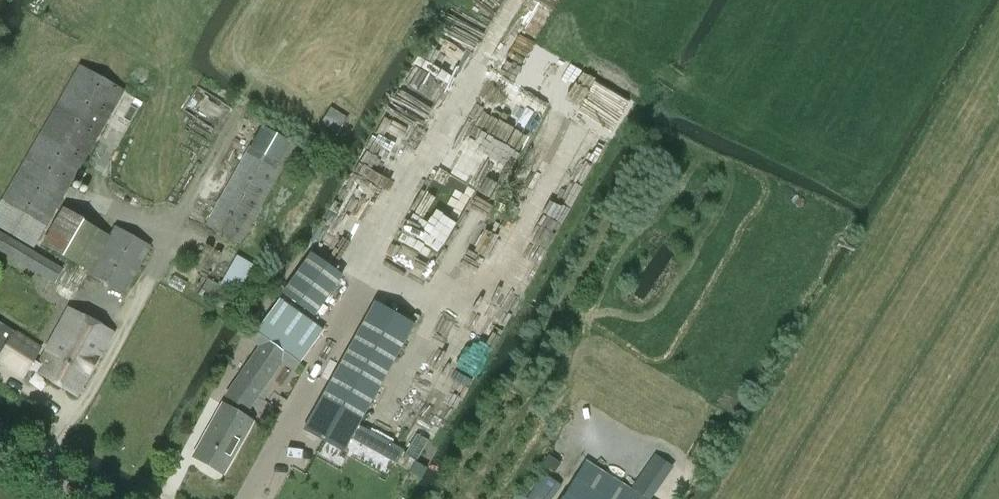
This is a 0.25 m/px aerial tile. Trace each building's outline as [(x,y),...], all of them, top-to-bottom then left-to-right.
[(518,108),(530,84),(518,78),(517,79),(485,63),(469,95),(498,110),(502,101),(518,108)] [(2,200),(0,204),(0,228),(32,247),(123,90),(81,65),(2,200)] [(337,135),(347,118),(330,107),(320,124),(337,135)] [(500,114),(494,129),(512,137),(518,122),(500,114)] [(392,158),(398,145),(396,144),(402,131),(381,122),(370,148),(392,158)] [(261,126),(246,154),(206,224),(234,240),(290,142),(261,126)] [(548,207),(570,215),(598,140),(576,132),(548,207)] [(88,274),(110,235),(62,208),(41,244),(88,274)] [(123,294),(150,246),(115,226),(110,235),(88,274),(123,294)] [(54,283),(62,268),(0,232),(0,252),(54,283)] [(281,293),(313,316),(342,275),(310,253),(281,293)] [(236,255),(219,285),(233,293),(240,297),(257,267),(236,255)] [(208,279),(199,295),(223,309),(233,293),(219,285),(208,279)] [(255,331),(266,339),(226,397),(238,406),(235,411),(222,403),(192,457),(223,475),(253,421),(243,415),(285,353),(298,363),(322,331),(279,299),(255,331)] [(302,431),(342,453),(414,324),(374,302),(302,431)] [(0,355),(0,363),(23,377),(27,370),(34,371),(77,397),(113,332),(69,309),(38,363),(32,360),(40,348),(0,322),(0,355)] [(386,429),(378,445),(393,452),(400,435),(386,429)] [(654,454),(635,484),(633,482),(630,486),(649,498),(672,466),(654,454)] [(548,455),(542,464),(554,472),(560,463),(548,455)] [(563,497),(566,498),(644,498),(585,462),(563,497)] [(562,485),(545,473),(527,498),(552,498),(562,485)]
